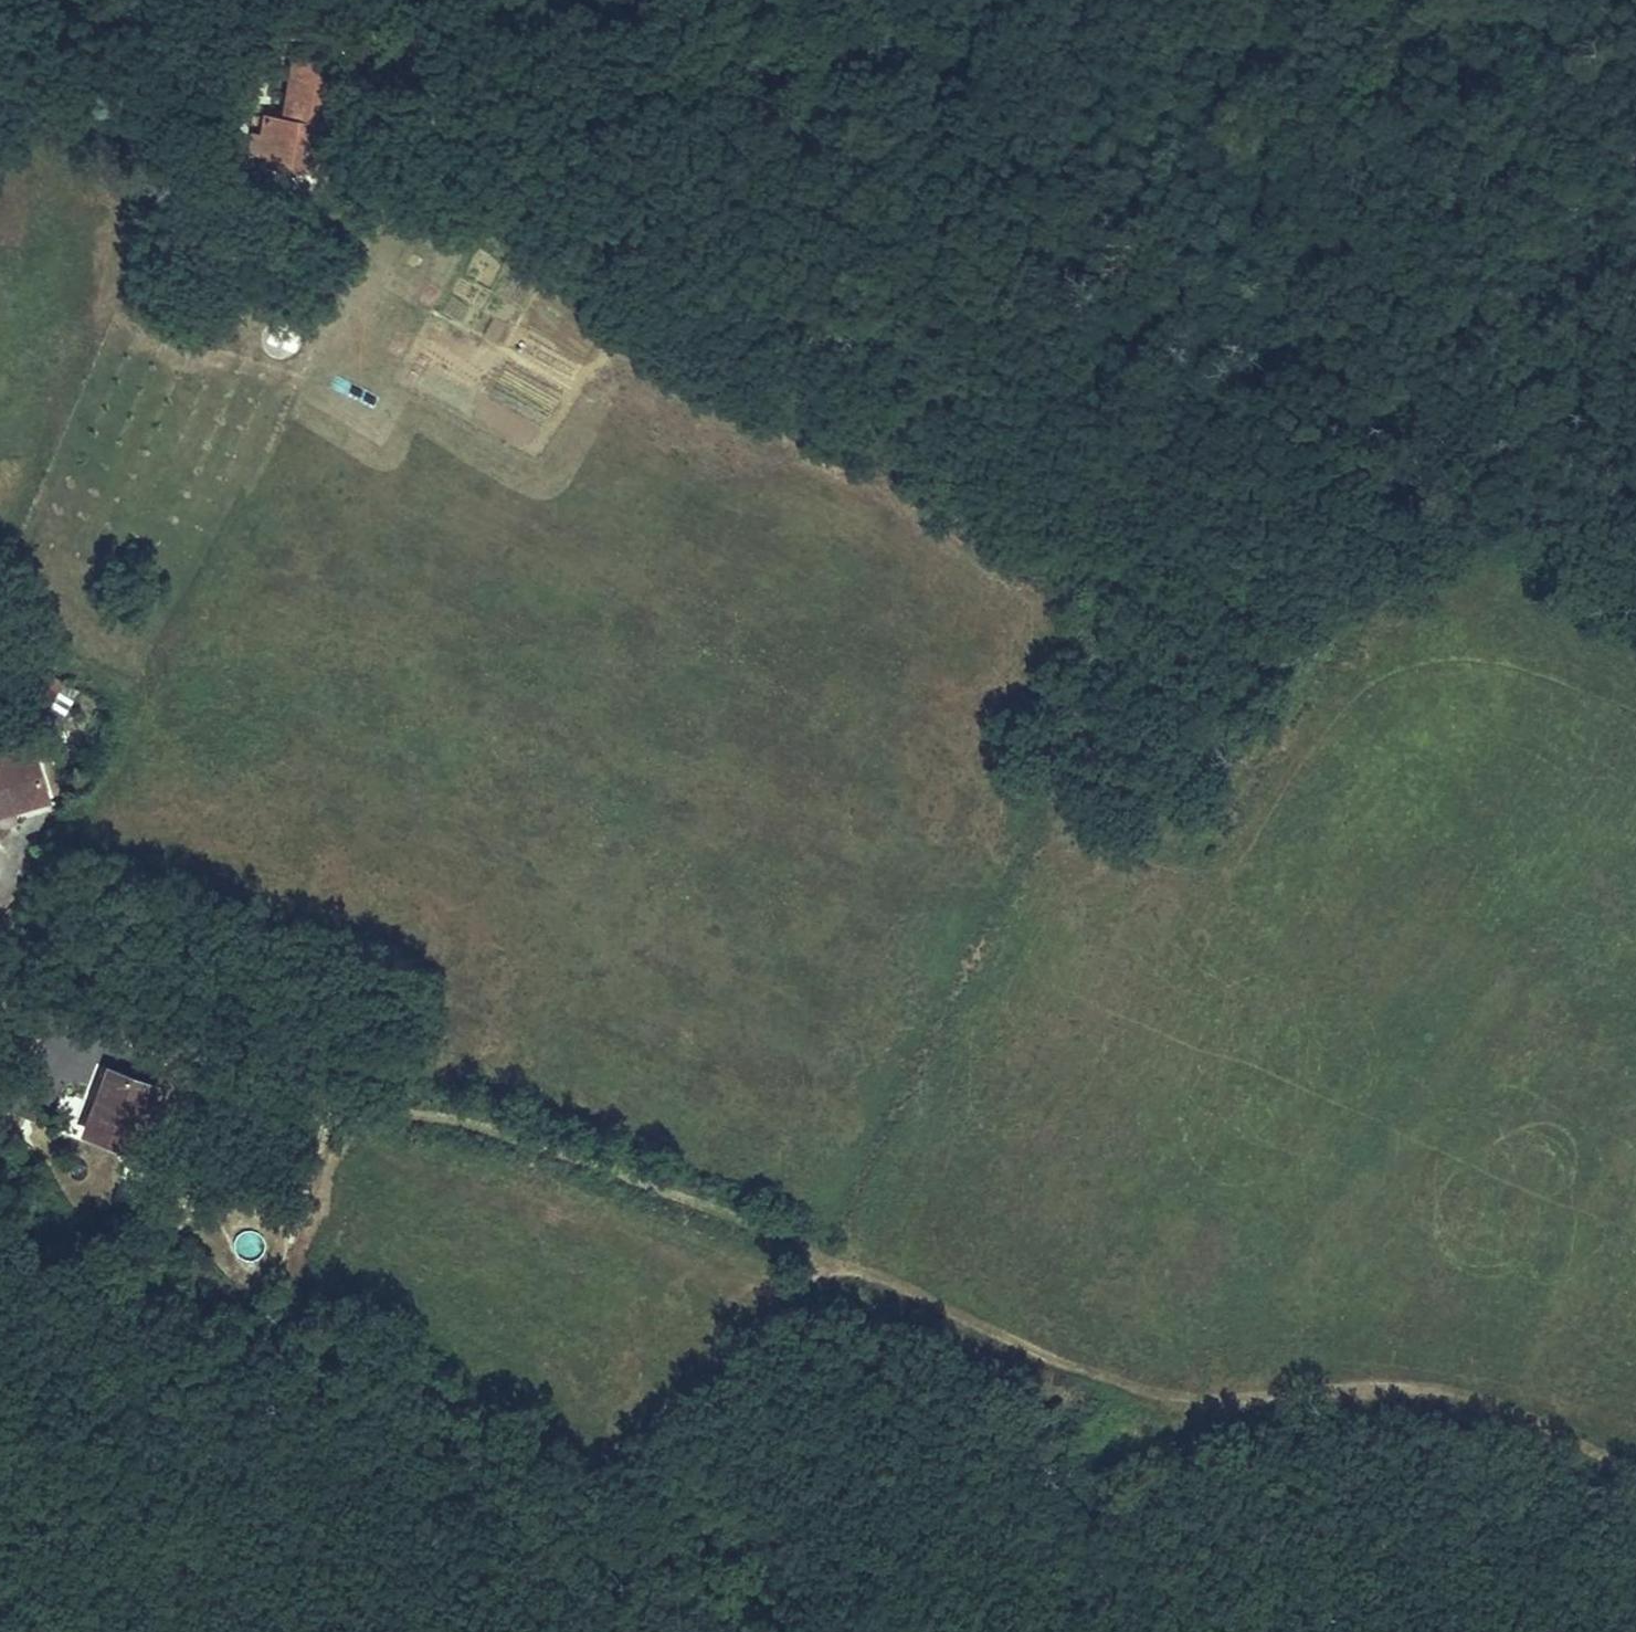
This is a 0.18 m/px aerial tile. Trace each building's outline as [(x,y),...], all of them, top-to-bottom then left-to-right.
[(315,175),(331,70),(297,66),(286,126),(256,123),(250,168),(315,175)] [(392,91),(386,104),(399,109),(405,96),(392,91)] [(22,739),(0,744),(0,759),(25,754),(22,739)] [(5,818),(13,816),(11,806),(36,801),(25,754),(0,759),(0,814),(4,813),(5,818)] [(11,806),(13,816),(37,811),(36,801),(11,806)] [(92,1075),(74,1123),(68,1140),(120,1158),(144,1093),(92,1075)] [(246,1258),(266,1248),(256,1228),(236,1238),(246,1258)]
